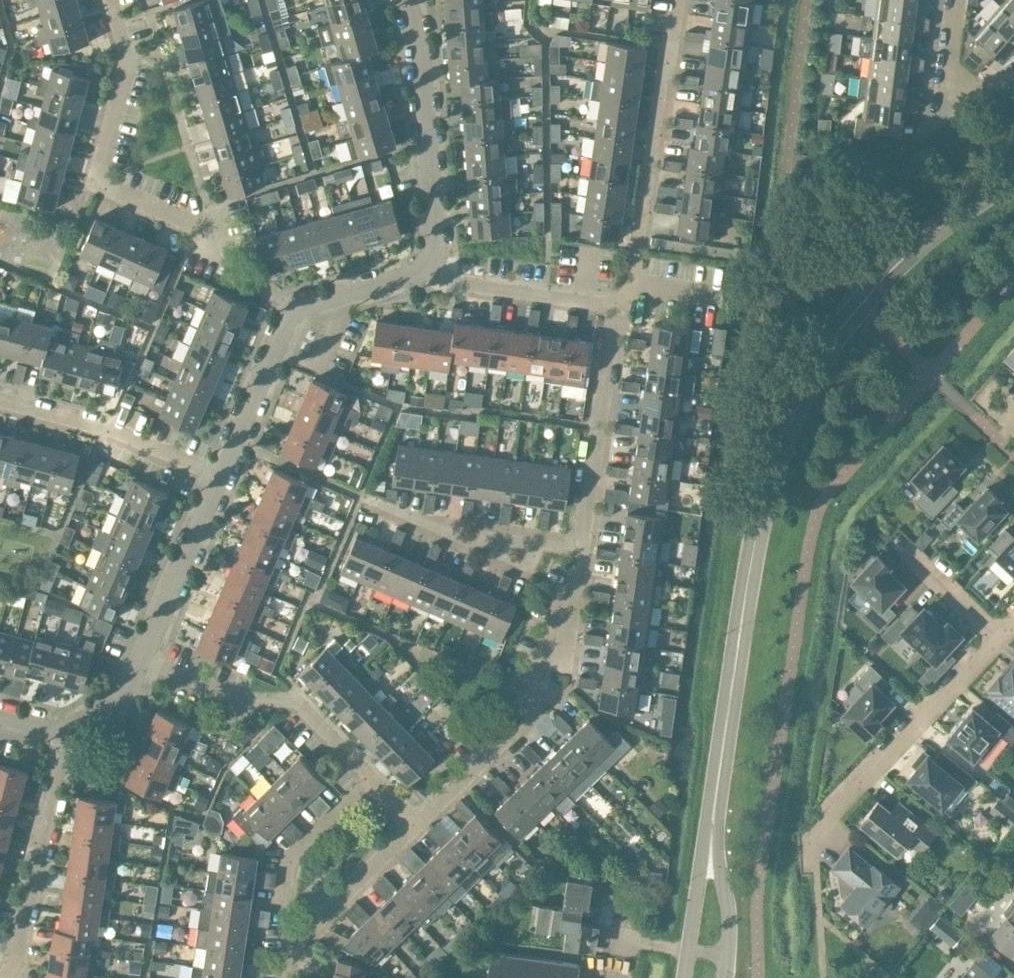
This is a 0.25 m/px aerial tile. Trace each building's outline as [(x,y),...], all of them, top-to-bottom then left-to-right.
[(77,0),(27,0),(29,7),(39,4),(42,14),(78,4),(77,0)] [(216,16),(225,13),(221,0),(201,0),(174,8),(180,27),(216,17),(216,16)] [(277,0),(272,0),(267,2),(269,10),(279,7),(277,0)] [(364,0),(339,0),(325,4),(331,22),(367,12),(364,0)] [(754,1),(747,0),(716,0),(714,17),(751,22),(754,1)] [(876,16),(914,21),(914,15),(916,1),(912,0),(878,0),(876,16)] [(1001,4),(1013,16),(1013,0),(1004,0),(1001,4)] [(483,1),(445,4),(447,23),(494,20),(493,11),(484,12),(483,1)] [(84,22),(78,4),(42,14),(45,25),(35,27),(31,29),(33,37),(84,22)] [(262,12),(259,4),(250,7),(252,15),(262,12)] [(987,20),(1013,43),(1013,16),(1001,4),(987,20)] [(372,30),(367,12),(331,22),(336,41),(372,30)] [(913,26),(920,27),(922,16),(914,15),(914,21),(876,16),(873,36),(911,41),(913,26)] [(930,17),(922,16),(920,27),(928,28),(930,17)] [(180,27),(185,46),(221,35),(216,17),(180,27)] [(748,44),(751,22),(714,17),(711,38),(748,44)] [(447,23),(448,43),(486,40),(485,29),(495,28),(494,20),(447,23)] [(1013,47),(1013,43),(987,20),(974,35),(968,29),(965,44),(986,63),(994,53),(1002,61),(1013,47)] [(36,45),(40,44),(50,41),(53,52),(89,41),(84,22),(33,37),(36,45)] [(277,38),(288,35),(285,27),(275,30),(277,38)] [(336,41),(342,59),(368,52),(369,52),(378,50),(372,30),(336,41)] [(695,41),(697,31),(688,30),(686,40),(695,41)] [(697,31),(695,41),(704,42),(706,32),(697,31)] [(258,34),(261,43),(270,40),(268,32),(258,34)] [(549,54),(560,54),(560,47),(569,43),(569,35),(557,32),(551,40),(551,45),(549,45),(549,54)] [(227,53),(221,35),(185,46),(191,64),(227,53)] [(290,43),(288,35),(277,38),(280,47),(290,43)] [(871,56),(870,56),(909,61),(910,56),(911,41),(873,36),(861,35),(859,55),(871,56)] [(745,65),(748,44),(711,38),(708,60),(745,65)] [(273,49),(270,40),(261,43),(263,52),(273,49)] [(486,50),(486,40),(448,43),(450,62),(506,58),(505,49),(496,50),(486,50)] [(606,61),(643,66),(646,46),(609,41),(606,61)] [(541,42),(529,43),(531,55),(542,54),(541,42)] [(374,70),(369,52),(368,52),(342,59),(332,62),(325,65),(330,83),(338,81),(374,70)] [(232,72),(227,53),(191,64),(196,82),(232,72)] [(560,62),(560,54),(549,54),(550,73),(566,73),(566,63),(560,62)] [(870,56),(868,76),(906,81),(908,67),(915,68),(917,57),(910,56),(909,61),(870,56)] [(917,57),(915,68),(923,69),(925,58),(917,57)] [(488,68),(498,67),(507,66),(506,58),(450,62),(451,82),(461,81),(461,80),(489,78),(488,68)] [(742,87),(745,65),(708,60),(704,81),(742,87)] [(606,61),(603,79),(640,85),(643,66),(606,61)] [(288,75),(298,72),(296,64),(286,67),(288,75)] [(40,76),(38,84),(84,97),(89,77),(72,73),(73,69),(60,65),(59,69),(52,67),(49,79),(40,76)] [(269,71),(272,80),(281,77),(279,68),(269,71)] [(338,81),(343,100),(380,89),(374,70),(338,81)] [(196,82),(201,101),(238,90),(232,72),(196,82)] [(301,81),(298,72),(288,75),(291,84),(301,81)] [(689,84),(690,74),(681,73),(680,83),(689,84)] [(690,74),(689,84),(698,85),(699,75),(690,74)] [(868,76),(865,97),(903,102),(904,96),(906,81),(868,76)] [(6,80),(2,94),(16,98),(21,80),(7,77),(6,80)] [(284,86),(281,77),(272,80),(274,89),(284,86)] [(461,81),(463,100),(500,97),(499,77),(489,78),(461,80),(461,81)] [(638,104),(640,85),(603,79),(592,78),(590,98),(600,99),(638,104)] [(739,108),(742,87),(704,81),(701,102),(739,108)] [(550,93),(560,93),(560,83),(550,84),(550,93)] [(79,115),(84,97),(38,84),(35,93),(45,95),(42,105),(79,115)] [(532,95),(542,95),(542,85),(532,85),(532,95)] [(385,107),(380,89),(343,100),(349,118),(385,107)] [(243,109),(238,90),(201,101),(207,120),(243,109)] [(560,102),(560,93),(550,93),(550,102),(560,102)] [(542,104),(542,95),(532,95),(532,103),(542,104)] [(0,105),(0,111),(8,113),(12,99),(2,96),(0,105)] [(464,119),(502,116),(511,115),(510,96),(500,97),(463,100),(464,119)] [(894,124),(895,122),(901,123),(903,107),(910,108),(911,97),(904,96),(903,102),(865,97),(863,116),(857,116),(855,129),(881,133),(883,120),(887,121),(887,123),(894,124)] [(919,98),(911,97),(910,108),(918,109),(919,98)] [(600,99),(598,118),(635,123),(638,104),(600,99)] [(300,112),(309,109),(307,101),(297,104),(300,112)] [(736,129),(739,108),(701,102),(698,124),(736,129)] [(74,134),(79,115),(42,105),(40,116),(30,113),(28,121),(74,134)] [(280,108),(283,117),(292,114),(290,105),(280,108)] [(349,118),(354,136),(390,126),(385,107),(349,118)] [(249,128),(243,109),(207,120),(213,138),(249,128)] [(314,124),(309,109),(300,112),(304,127),(314,124)] [(295,123),(292,114),(283,117),(285,126),(295,123)] [(683,127),(684,117),(675,115),(674,125),(683,127)] [(464,119),(466,138),(503,135),(502,116),(464,119)] [(684,117),(683,127),(692,128),(693,118),(684,117)] [(598,118),(595,137),(632,142),(635,123),(598,118)] [(69,152),(74,134),(28,121),(26,130),(35,132),(32,142),(69,152)] [(550,132),(560,131),(560,122),(550,122),(550,132)] [(533,133),(543,133),(543,124),(533,124),(533,133)] [(698,124),(695,145),(728,150),(727,151),(732,151),(736,129),(698,124)] [(390,126),(354,136),(346,139),(352,158),(382,149),(396,145),(390,126)] [(254,146),(249,128),(213,138),(218,157),(254,146)] [(560,141),(560,131),(550,132),(550,141),(560,141)] [(543,142),(543,133),(533,133),(533,142),(543,142)] [(466,138),(467,157),(504,155),(503,135),(466,138)] [(595,137),(592,156),(629,161),(632,142),(595,137)] [(311,149),(320,146),(318,138),(308,140),(311,149)] [(64,171),(69,152),(32,142),(30,153),(20,150),(18,158),(64,171)] [(291,146),(294,154),(303,152),(301,143),(291,146)] [(690,144),(687,167),(724,172),(727,151),(728,150),(695,145),(690,144)] [(260,164),(254,146),(218,157),(223,175),(260,164)] [(323,155),(320,146),(311,149),(313,158),(323,155)] [(306,161),(303,152),(294,154),(296,164),(306,161)] [(467,157),(468,176),(506,174),(506,173),(504,155),(467,157)] [(592,156),(589,175),(627,181),(629,161),(592,156)] [(59,189),(64,171),(18,158),(16,167),(25,169),(22,180),(59,189)] [(374,170),(383,168),(380,158),(371,161),(374,170)] [(671,169),(673,159),(664,158),(662,168),(671,169)] [(673,159),(671,169),(681,171),(682,161),(673,159)] [(550,171),(560,171),(560,162),(550,162),(550,171)] [(533,172),(543,172),(543,163),(533,163),(533,172)] [(260,164),(223,175),(229,194),(265,184),(260,164)] [(351,167),(342,169),(345,178),(353,176),(351,167)] [(687,167),(684,188),(721,193),(724,172),(687,167)] [(345,178),(342,169),(335,171),(337,180),(345,178)] [(560,180),(560,171),(550,171),(550,180),(560,180)] [(468,176),(470,196),(507,193),(517,192),(516,172),(506,173),(506,174),(468,176)] [(544,181),(543,172),(533,172),(533,181),(544,181)] [(589,175),(587,194),(624,200),(627,181),(589,175)] [(314,177),(305,180),(308,189),(317,187),(314,177)] [(59,189),(22,180),(20,190),(10,187),(8,196),(54,209),(59,189)] [(308,189),(305,180),(296,182),(299,192),(308,189)] [(268,191),(271,201),(280,198),(277,188),(268,191)] [(718,215),(721,193),(684,188),(681,209),(718,215)] [(262,203),(271,201),(268,191),(260,193),(262,203)] [(470,196),(471,215),(509,212),(507,193),(470,196)] [(587,194),(584,213),(621,219),(624,200),(587,194)] [(372,203),(382,240),(401,234),(391,198),(372,203)] [(533,201),(534,210),(544,210),(544,201),(533,201)] [(551,201),(551,210),(561,210),(561,201),(551,201)] [(665,212),(667,202),(658,201),(656,211),(665,212)] [(353,208),(352,209),(351,202),(344,204),(345,211),(335,214),(345,250),(364,245),(353,208)] [(667,202),(665,212),(674,213),(676,203),(667,202)] [(372,203),(353,208),(364,245),(382,240),(372,203)] [(715,237),(718,215),(681,209),(678,231),(685,233),(684,241),(699,243),(700,235),(715,237)] [(544,210),(534,210),(534,219),(544,219),(544,210)] [(561,210),(551,210),(551,220),(561,219),(561,210)] [(509,212),(471,215),(473,235),(510,232),(509,212)] [(621,219),(584,213),(581,233),(618,239),(621,219)] [(335,214),(316,219),(327,255),(345,250),(335,214)] [(80,252),(99,260),(114,226),(95,218),(80,252)] [(316,219),(298,224),(308,260),(327,255),(316,219)] [(290,266),(308,260),(298,224),(279,229),(290,266)] [(99,260),(116,268),(131,233),(114,226),(99,260)] [(290,266),(279,229),(260,235),(270,271),(290,266)] [(131,233),(116,268),(126,272),(134,275),(149,241),(131,233)] [(149,241),(134,275),(152,283),(150,286),(162,291),(176,257),(166,253),(167,249),(149,241)] [(77,281),(74,275),(67,272),(62,284),(73,289),(77,281)] [(95,286),(89,284),(84,293),(91,296),(95,286)] [(175,285),(171,294),(181,298),(185,290),(175,285)] [(205,308),(240,323),(248,305),(213,290),(205,308)] [(124,296),(112,291),(107,301),(119,307),(124,296)] [(181,298),(171,294),(168,302),(177,307),(181,298)] [(149,298),(141,317),(142,318),(151,322),(152,322),(160,303),(149,298)] [(491,311),(501,312),(502,303),(492,302),(491,311)] [(453,305),(452,315),(461,316),(463,307),(453,305)] [(529,316),(539,318),(540,309),(530,307),(529,316)] [(205,308),(198,326),(232,341),(240,323),(205,308)] [(501,312),(491,311),(489,320),(499,321),(501,312)] [(5,353),(15,316),(0,312),(0,351),(5,353)] [(567,322),(577,323),(578,314),(568,313),(567,322)] [(5,353),(23,358),(33,321),(15,316),(5,353)] [(539,318),(529,316),(528,326),(537,327),(539,318)] [(390,370),(396,323),(377,320),(371,357),(383,359),(381,369),(390,370)] [(23,358),(42,362),(42,363),(50,334),(50,335),(53,326),(33,321),(23,358)] [(160,321),(156,329),(166,333),(169,325),(160,321)] [(450,358),(469,361),(475,324),(455,321),(453,331),(454,331),(450,358)] [(577,323),(567,322),(565,331),(575,332),(577,323)] [(651,344),(689,350),(698,351),(701,329),(655,322),(651,344)] [(415,325),(396,323),(390,370),(398,371),(400,361),(410,363),(415,325)] [(469,361),(488,364),(494,327),(475,324),(469,361)] [(434,328),(415,325),(410,363),(420,364),(419,374),(428,375),(434,328)] [(225,359),(232,341),(198,326),(190,344),(225,359)] [(488,364),(507,367),(513,329),(494,327),(488,364)] [(59,377),(71,330),(63,328),(60,337),(50,335),(50,334),(42,363),(42,362),(39,372),(59,377)] [(454,331),(453,331),(434,328),(428,375),(426,384),(435,385),(436,376),(438,367),(449,368),(450,358),(454,331)] [(166,333),(156,329),(153,338),(162,341),(166,333)] [(532,332),(513,329),(507,367),(526,369),(532,332)] [(59,377),(77,382),(87,344),(77,342),(80,332),(71,330),(59,377)] [(526,369),(545,372),(551,335),(532,332),(526,369)] [(570,338),(551,335),(545,372),(544,380),(563,383),(570,338)] [(636,347),(637,337),(628,336),(627,346),(636,347)] [(637,337),(636,347),(645,349),(646,339),(637,337)] [(77,382),(96,387),(108,340),(100,338),(97,347),(87,344),(77,382)] [(570,338),(563,383),(583,386),(589,340),(570,338)] [(108,340),(96,387),(115,392),(125,355),(114,352),(117,342),(109,340),(108,340)] [(190,344),(183,361),(217,376),(225,359),(190,344)] [(686,371),(689,350),(651,344),(648,366),(686,371)] [(145,356),(141,364),(150,368),(154,360),(145,356)] [(183,361),(179,371),(173,369),(170,377),(175,379),(210,394),(217,376),(183,361)] [(15,371),(24,373),(27,364),(17,362),(15,371)] [(150,368),(141,364),(138,373),(147,377),(150,368)] [(683,393),(686,371),(648,366),(645,387),(683,393)] [(24,373),(15,371),(12,380),(22,382),(24,373)] [(304,397),(348,415),(351,407),(342,404),(347,393),(312,378),(304,397)] [(202,411),(210,394),(175,379),(168,397),(202,411)] [(630,390),(631,380),(622,379),(621,389),(630,390)] [(631,380),(630,390),(639,391),(640,381),(631,380)] [(645,387),(642,409),(679,414),(683,393),(645,387)] [(122,399),(124,400),(132,404),(136,395),(126,391),(122,399)] [(412,394),(410,403),(422,405),(423,396),(412,394)] [(424,396),(423,405),(436,407),(438,398),(424,396)] [(202,411),(168,397),(160,415),(194,430),(202,411)] [(304,397),(297,414),(331,429),(335,419),(344,423),(348,415),(304,397)] [(450,398),(448,409),(462,411),(463,400),(450,398)] [(642,409),(639,430),(676,435),(679,414),(642,409)] [(297,414),(289,432),(333,451),(336,443),(327,439),(331,429),(297,414)] [(624,433),(625,423),(616,422),(614,432),(624,433)] [(625,423),(624,433),(633,434),(634,424),(625,423)] [(676,435),(639,430),(636,451),(673,457),(676,435)] [(327,458),(329,459),(333,451),(289,432),(281,450),(322,468),(327,458)] [(4,434),(0,451),(0,472),(5,473),(2,483),(11,485),(23,439),(4,434)] [(41,444),(23,439),(11,485),(19,487),(22,478),(32,480),(41,444)] [(412,485),(418,446),(398,443),(393,482),(412,485)] [(39,454),(32,480),(42,483),(50,485),(59,454),(60,449),(41,444),(39,454)] [(943,444),(912,477),(925,489),(914,500),(931,517),(957,489),(948,480),(964,464),(943,444)] [(437,448),(418,446),(412,485),(431,487),(437,448)] [(456,451),(437,448),(431,487),(450,490),(456,451)] [(59,454),(50,485),(59,488),(70,491),(79,454),(60,449),(59,454)] [(450,490),(469,493),(475,454),(456,451),(450,490)] [(670,478),(673,457),(636,451),(633,473),(670,478)] [(469,493),(488,495),(494,457),(475,454),(469,493)] [(513,459),(494,457),(488,495),(508,498),(513,459)] [(513,459),(508,498),(527,501),(532,462),(513,459)] [(90,469),(100,473),(103,465),(94,461),(90,469)] [(532,462),(527,501),(546,504),(551,465),(532,462)] [(617,476),(619,466),(610,464),(608,474),(617,476)] [(551,465),(546,504),(565,507),(571,468),(551,465)] [(628,467),(619,466),(617,476),(626,477),(628,467)] [(309,505),(321,510),(324,502),(313,497),(304,493),(308,483),(274,468),(266,487),(309,505)] [(655,507),(656,499),(667,500),(670,478),(633,473),(630,495),(640,497),(639,505),(655,507)] [(125,497),(159,511),(167,493),(133,478),(125,497)] [(83,487),(78,498),(87,501),(87,502),(91,504),(94,496),(92,491),(83,487)] [(309,505),(266,487),(258,504),(293,519),(297,509),(306,513),(309,505)] [(387,487),(386,496),(396,497),(398,488),(387,487)] [(957,502),(940,519),(949,527),(957,519),(977,538),(1005,508),(997,501),(999,498),(987,487),(965,510),(957,502)] [(435,494),(426,493),(424,501),(434,503),(435,494)] [(125,497),(117,514),(152,529),(159,511),(125,497)] [(87,501),(78,498),(75,506),(84,510),(87,502),(87,501)] [(473,499),(463,498),(462,507),(472,508),(473,499)] [(433,512),(434,503),(424,501),(423,511),(433,512)] [(512,505),(502,503),(500,512),(510,514),(512,505)] [(613,505),(604,503),(603,513),(612,514),(613,505)] [(258,504),(250,522),(294,541),(298,533),(289,529),(293,519),(258,504)] [(639,505),(638,512),(627,511),(624,533),(661,538),(665,516),(654,515),(655,507),(639,505)] [(471,517),(472,508),(462,507),(461,516),(471,517)] [(549,510),(540,509),(538,518),(548,519),(549,510)] [(509,523),(510,514),(500,512),(499,521),(509,523)] [(117,514),(110,532),(144,547),(152,529),(117,514)] [(547,528),(548,519),(538,518),(537,527),(547,528)] [(354,529),(363,533),(367,524),(358,520),(354,529)] [(250,522),(243,540),(277,555),(282,545),(291,549),(294,541),(250,522)] [(66,524),(62,533),(72,537),(76,528),(66,524)] [(402,539),(406,531),(396,527),(393,535),(402,539)] [(989,546),(998,554),(996,555),(1013,572),(1013,536),(1006,528),(989,546)] [(110,532),(102,549),(137,564),(144,547),(110,532)] [(72,537),(62,533),(59,541),(68,545),(72,537)] [(624,533),(621,554),(658,560),(661,538),(624,533)] [(398,548),(402,539),(393,535),(389,544),(398,548)] [(359,579),(374,543),(356,536),(340,572),(359,579)] [(273,565),(277,555),(243,540),(235,557),(279,576),(282,569),(273,565)] [(437,555),(441,546),(432,542),(428,551),(437,555)] [(374,543),(359,579),(376,587),(392,551),(374,543)] [(606,557),(607,547),(598,546),(597,556),(606,557)] [(607,547),(606,557),(615,559),(616,549),(607,547)] [(102,549),(95,567),(129,582),(137,564),(102,549)] [(392,551),(376,587),(394,595),(409,559),(392,551)] [(434,563),(437,555),(428,551),(425,559),(434,563)] [(621,554),(618,576),(655,581),(658,560),(621,554)] [(865,567),(852,580),(874,601),(861,614),(879,630),(895,613),(885,604),(903,585),(886,569),(889,566),(877,555),(875,557),(872,554),(862,564),(865,567)] [(275,584),(279,576),(235,557),(228,575),(262,590),(266,581),(275,584)] [(476,561),(467,557),(463,566),(473,570),(476,561)] [(51,559),(47,568),(57,572),(61,563),(51,559)] [(394,595),(412,602),(427,566),(409,559),(394,595)] [(412,602),(429,610),(445,574),(427,566),(412,602)] [(469,578),(473,570),(463,566),(460,574),(469,578)] [(122,600),(129,582),(95,567),(87,585),(122,600)] [(57,572),(47,568),(44,576),(53,581),(57,572)] [(502,572),(499,581),(508,585),(511,576),(502,572)] [(445,574),(429,610),(447,617),(462,581),(445,574)] [(262,590),(228,575),(220,593),(264,612),(267,604),(258,600),(262,590)] [(652,603),(655,581),(618,576),(615,597),(652,603)] [(462,581),(447,617),(465,625),(480,589),(462,581)] [(504,593),(508,585),(499,581),(495,589),(504,593)] [(26,596),(29,587),(20,584),(17,594),(26,596)] [(122,600),(87,585),(79,603),(114,618),(122,600)] [(38,589),(29,587),(26,596),(35,599),(38,589)] [(480,589),(465,625),(482,633),(498,597),(480,589)] [(599,600),(601,590),(592,589),(590,599),(599,600)] [(601,590),(599,600),(608,601),(610,591),(601,590)] [(212,611),(247,625),(251,616),(260,620),(264,612),(220,593),(212,611)] [(498,597),(482,633),(501,641),(516,604),(498,597)] [(615,597),(612,619),(649,624),(652,603),(615,597)] [(54,599),(50,612),(61,615),(65,602),(54,599)] [(74,607),(65,605),(62,617),(71,619),(74,607)] [(962,630),(952,620),(949,623),(947,621),(943,625),(923,607),(906,625),(898,616),(881,634),(891,643),(903,631),(935,661),(961,634),(959,632),(962,630)] [(243,635),(247,625),(212,611),(205,628),(248,647),(252,639),(243,635)] [(112,622),(98,617),(93,627),(108,634),(112,622)] [(612,619),(609,641),(646,646),(649,624),(612,619)] [(245,655),(248,647),(205,628),(197,647),(231,662),(236,651),(245,655)] [(6,671),(16,635),(0,631),(0,670),(6,671)] [(593,643),(595,634),(586,632),(584,642),(593,643)] [(595,634),(593,643),(602,645),(604,635),(595,634)] [(34,640),(16,635),(6,671),(25,676),(27,672),(26,671),(35,640),(34,640)] [(26,671),(27,672),(45,677),(55,640),(35,635),(34,640),(35,640),(26,671)] [(298,636),(287,655),(298,661),(308,642),(298,636)] [(73,645),(64,681),(83,687),(95,641),(86,638),(83,648),(73,645)] [(45,677),(64,681),(73,645),(55,640),(45,677)] [(609,641),(606,662),(643,667),(646,646),(609,641)] [(442,643),(438,651),(451,657),(455,648),(442,643)] [(313,686),(347,653),(341,647),(334,654),(326,646),(299,672),(313,686)] [(313,686),(326,700),(353,674),(346,666),(353,659),(347,653),(313,686)] [(606,662),(603,683),(640,689),(643,667),(606,662)] [(864,690),(842,713),(865,735),(879,721),(876,719),(892,701),(880,689),(888,681),(870,664),(854,681),(864,690)] [(1012,667),(1002,679),(998,676),(989,687),(993,690),(991,692),(1013,710),(1013,669),(1012,667)] [(326,700),(340,714),(374,681),(368,675),(361,681),(353,674),(326,700)] [(587,686),(588,676),(579,675),(578,685),(587,686)] [(588,676),(587,686),(596,688),(597,678),(588,676)] [(374,681),(340,714),(353,728),(380,702),(373,694),(380,687),(374,681)] [(640,689),(603,683),(599,706),(637,711),(640,689)] [(380,702),(353,728),(367,741),(401,708),(395,702),(387,709),(380,702)] [(972,707),(947,737),(977,763),(1002,734),(1011,741),(1013,738),(1013,726),(996,712),(989,721),(972,707)] [(401,708),(367,741),(380,755),(407,729),(400,721),(407,715),(401,708)] [(208,743),(196,739),(187,735),(192,724),(157,709),(149,728),(193,746),(193,747),(204,752),(208,743)] [(559,727),(566,720),(559,713),(552,720),(559,727)] [(573,734),(606,768),(631,744),(616,729),(607,737),(589,718),(573,734)] [(250,719),(235,734),(243,743),(259,728),(250,719)] [(566,720),(559,727),(565,733),(572,726),(566,720)] [(149,728),(142,745),(176,760),(180,751),(190,755),(193,747),(193,746),(149,728)] [(407,729),(380,755),(393,769),(427,736),(421,730),(414,737),(407,729)] [(432,731),(427,736),(393,769),(407,783),(434,757),(426,749),(433,742),(438,738),(432,731)] [(261,737),(257,741),(269,753),(277,746),(265,734),(264,734),(261,737)] [(573,734),(557,749),(591,783),(606,768),(573,734)] [(237,745),(226,741),(223,747),(234,752),(237,745)] [(528,757),(535,750),(529,743),(521,750),(528,757)] [(142,745),(134,763),(178,782),(181,774),(172,770),(176,760),(142,745)] [(557,749),(542,764),(568,791),(575,798),(591,783),(557,749)] [(535,750),(528,757),(534,763),(541,757),(535,750)] [(907,778),(942,807),(961,784),(968,790),(977,780),(947,755),(939,765),(923,752),(913,763),(917,766),(907,778)] [(211,756),(207,766),(217,770),(221,760),(211,756)] [(285,770),(325,811),(331,805),(316,790),(325,782),(300,756),(285,770)] [(22,790),(27,770),(0,763),(0,784),(22,790)] [(178,782),(134,763),(126,782),(161,796),(165,786),(175,790),(178,782)] [(553,806),(568,791),(542,764),(526,779),(553,806)] [(285,770),(272,783),(297,809),(305,801),(319,816),(325,811),(285,770)] [(497,787),(504,780),(498,773),(491,780),(497,787)] [(537,821),(553,806),(526,779),(511,794),(537,821)] [(504,780),(497,787),(503,794),(510,787),(504,780)] [(1001,798),(1013,808),(1013,782),(1001,798)] [(272,783),(258,796),(297,837),(303,832),(289,817),(297,809),(272,783)] [(0,784),(0,804),(17,808),(22,790),(0,784)] [(537,821),(511,794),(495,810),(521,837),(537,821)] [(76,815),(113,820),(115,810),(124,811),(126,802),(79,795),(76,815)] [(297,837),(258,796),(244,809),(242,807),(232,816),(250,834),(259,826),(268,836),(277,828),(292,843),(297,837)] [(461,827),(495,862),(512,845),(503,835),(500,838),(461,798),(455,804),(469,819),(461,827)] [(890,811),(878,800),(860,822),(898,853),(908,841),(920,851),(935,832),(898,801),(890,811)] [(17,808),(0,804),(0,823),(12,827),(17,808)] [(113,820),(76,815),(73,834),(120,841),(121,832),(112,831),(113,820)] [(495,862),(461,827),(453,835),(439,820),(433,825),(480,874),(481,875),(495,862)] [(12,827),(0,823),(0,843),(7,845),(12,827)] [(466,888),(480,874),(433,825),(427,831),(442,846),(434,854),(466,888)] [(73,834),(70,853),(108,858),(109,848),(119,850),(120,841),(73,834)] [(236,854),(254,856),(255,844),(238,841),(236,854)] [(452,901),(466,888),(434,854),(426,862),(411,847),(405,852),(451,900),(452,901)] [(892,900),(889,897),(899,885),(873,864),(872,866),(849,847),(832,867),(855,886),(843,901),(869,922),(877,912),(880,914),(885,913),(892,904),(892,900)] [(221,851),(218,871),(275,880),(276,872),(255,869),(257,857),(254,856),(236,854),(221,851)] [(406,881),(431,906),(438,913),(442,912),(444,911),(448,907),(450,904),(451,900),(405,852),(399,858),(414,873),(406,881)] [(68,872),(115,879),(116,870),(106,869),(108,858),(70,853),(68,872)] [(218,871),(218,872),(209,870),(206,889),(251,896),(253,885),(274,888),(275,880),(218,871)] [(641,870),(640,879),(660,882),(661,872),(641,870)] [(65,891),(102,897),(104,886),(113,887),(115,879),(68,872),(65,891)] [(438,913),(431,906),(406,881),(398,888),(383,873),(378,879),(417,920),(424,927),(438,913)] [(539,903),(535,928),(561,932),(562,925),(566,926),(563,944),(589,948),(592,923),(580,921),(583,905),(589,906),(593,881),(567,877),(563,907),(539,903)] [(404,933),(417,920),(378,879),(372,884),(387,899),(379,907),(404,933)] [(146,883),(144,902),(155,904),(157,885),(146,883)] [(204,906),(203,908),(269,918),(270,910),(250,907),(251,896),(206,889),(206,892),(203,895),(202,903),(204,906)] [(65,891),(62,910),(109,917),(110,908),(101,907),(102,897),(65,891)] [(954,897),(949,904),(961,914),(967,908),(954,897)] [(928,898),(924,904),(934,912),(939,907),(928,898)] [(390,947),(404,933),(379,907),(371,915),(356,900),(350,906),(390,947)] [(1005,918),(1006,919),(991,937),(1011,954),(1013,950),(1013,900),(1012,900),(1005,909),(1005,913),(1008,915),(1005,918)] [(390,947),(350,906),(344,911),(359,926),(350,935),(352,936),(341,946),(340,946),(340,947),(378,963),(375,960),(390,947)] [(198,927),(246,934),(247,923),(268,926),(269,918),(203,908),(201,908),(198,927)] [(54,929),(97,935),(98,924),(108,925),(109,917),(62,910),(59,929),(54,928),(54,929)] [(195,945),(207,947),(264,956),(265,948),(244,945),(246,934),(198,927),(195,945)] [(462,927),(456,932),(462,939),(469,933),(462,927)] [(54,929),(52,948),(99,954),(100,946),(90,945),(92,934),(96,935),(97,935),(54,929)] [(456,932),(450,938),(457,945),(462,939),(456,932)] [(207,947),(204,966),(240,972),(242,960),(262,964),(264,956),(207,947)] [(52,948),(49,967),(86,972),(88,962),(97,963),(99,954),(52,948)] [(580,963),(491,950),(487,977),(578,977),(580,963)] [(431,951),(425,956),(434,966),(440,961),(431,951)] [(371,975),(369,975),(369,970),(351,960),(337,958),(337,959),(338,959),(336,970),(335,970),(334,977),(370,977),(371,975)] [(994,976),(974,960),(960,977),(992,977),(994,976)] [(240,972),(204,966),(192,965),(190,977),(239,977),(240,972)] [(86,972),(49,967),(47,977),(85,977),(86,972)]
